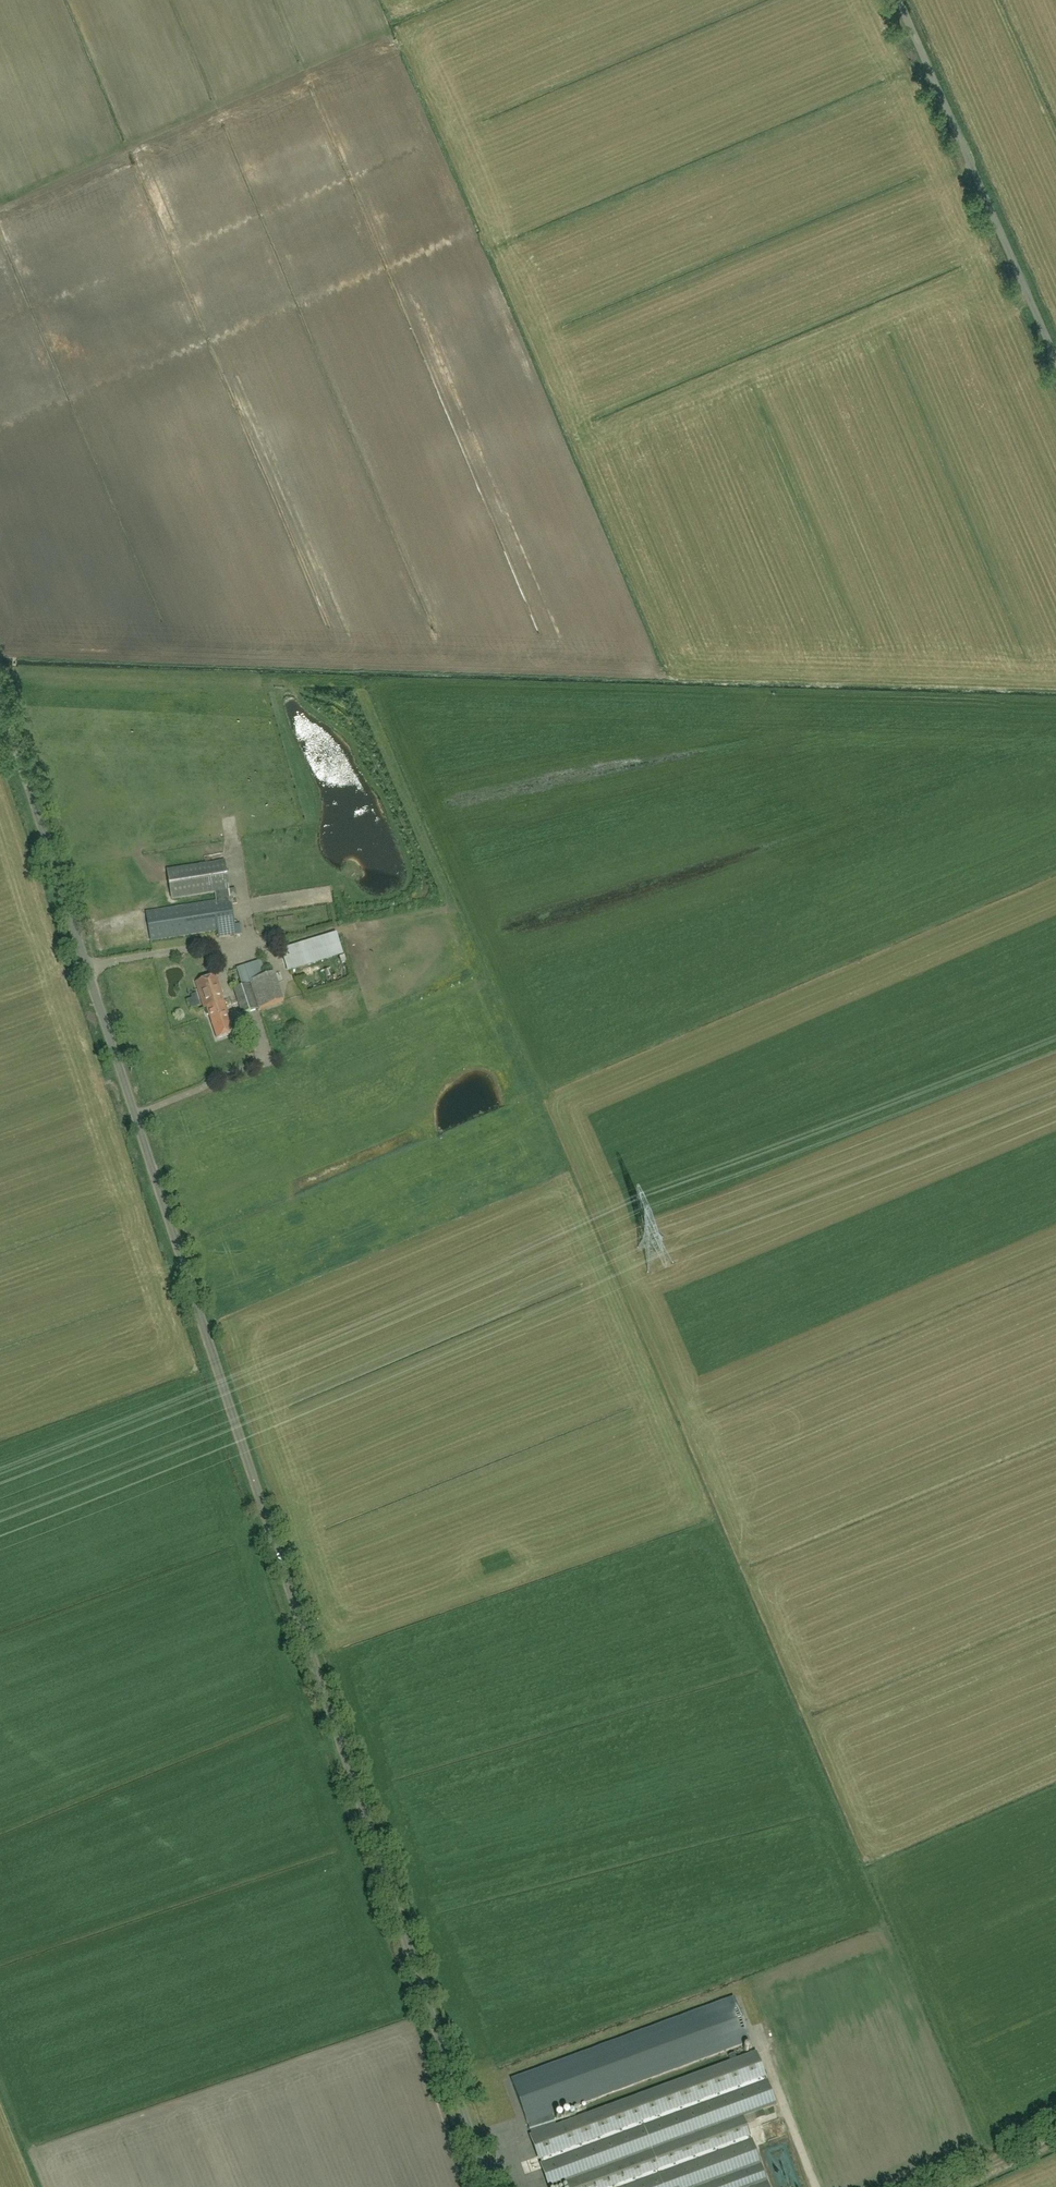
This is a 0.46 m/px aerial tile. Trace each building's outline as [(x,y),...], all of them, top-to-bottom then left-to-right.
[(230,899),(229,900),(228,891),(229,891),(226,876),(224,862),(167,871),(172,900),(215,893),(217,902),(146,913),(150,939),(217,929),(218,937),(241,933),(240,925),(234,926),(230,899)] [(274,973),(266,976),(260,977),(259,973),(251,971),(243,974),(238,980),(240,986),(234,988),(234,989),(233,989),(242,1014),(283,1000),(274,973)] [(195,983),(204,1008),(206,1008),(207,1009),(205,1011),(206,1015),(209,1016),(209,1017),(220,1013),(220,1011),(226,1009),(222,997),(223,996),(216,976),(195,983)] [(220,1013),(209,1017),(217,1039),(232,1034),(226,1015),(228,1014),(226,1009),(220,1011),(220,1013)] [(273,1014),(274,1020),(283,1017),(281,1011),(273,1014)] [(313,1014),(317,1025),(328,1022),(324,1011),(313,1014)] [(512,2079),(532,2135),(557,2126),(553,2116),(752,2044),(735,1998),(512,2079)] [(532,2135),(551,2186),(555,2186),(568,2182),(570,2186),(766,2186),(742,2119),(775,2107),(755,2054),(557,2126),(532,2135)] [(754,2144),(768,2141),(762,2117),(749,2120),(754,2144)] [(527,2165),(529,2174),(535,2172),(532,2163),(527,2165)]
